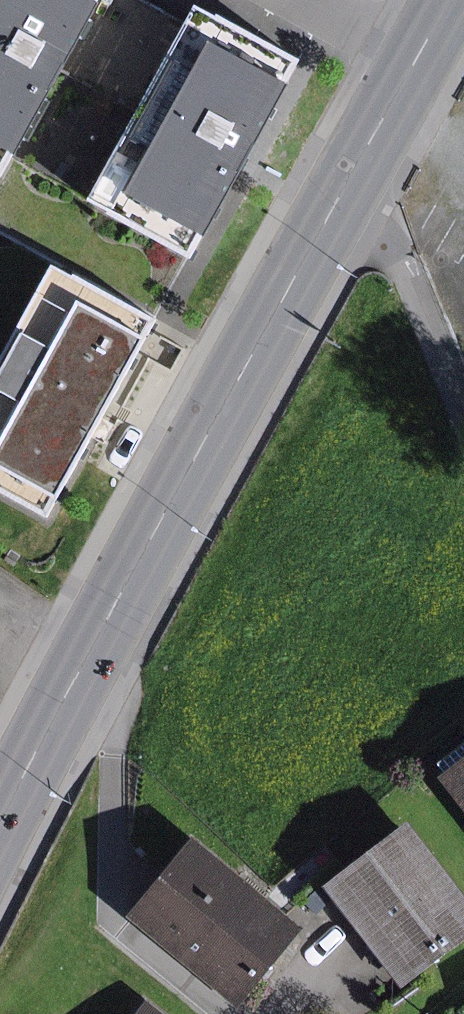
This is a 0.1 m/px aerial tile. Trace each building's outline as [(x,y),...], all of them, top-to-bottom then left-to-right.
[(101,0),(0,0),(0,169),(8,173),(101,0)] [(307,58),(197,0),(195,0),(89,199),(200,258),(307,58)] [(64,257),(0,372),(0,478),(59,511),(168,314),(64,257)] [(451,779),(463,796),(463,769),(451,779)] [(411,832),(340,884),(406,973),(446,944),(463,931),(463,904),(411,832)] [(302,921),(204,842),(148,911),(246,990),(302,921)] [(150,1013),(168,1013),(157,1005),(150,1013)]
